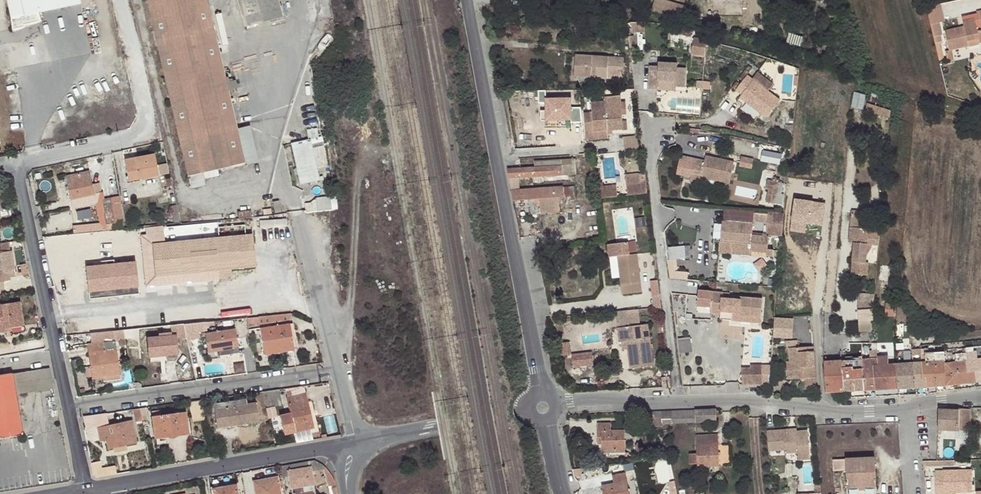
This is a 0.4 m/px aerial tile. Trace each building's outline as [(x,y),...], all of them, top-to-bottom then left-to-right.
[(80,0),(8,0),(14,28),(24,25),(24,24),(39,20),(38,12),(81,3),(80,0)] [(187,176),(245,163),(216,38),(207,0),(146,0),(187,176)] [(245,26),(282,16),(278,0),(238,0),(245,26)] [(681,13),(683,3),(672,0),(658,0),(657,7),(681,13)] [(939,4),(926,6),(931,25),(938,23),(943,22),(939,4)] [(959,27),(944,30),(948,50),(952,50),(968,47),(968,46),(967,41),(979,38),(980,43),(980,30),(977,31),(974,18),(962,20),(963,26),(964,29),(960,29),(959,27)] [(938,23),(931,25),(933,37),(941,35),(938,23)] [(692,51),(705,52),(706,36),(694,35),(692,51)] [(952,50),(948,50),(945,51),(947,61),(954,60),(952,50)] [(607,75),(622,76),(624,58),(575,55),(574,77),(606,79),(607,75)] [(675,82),(675,87),(684,88),(685,68),(677,68),(677,64),(658,63),(658,67),(649,66),(648,86),(658,87),(658,81),(675,82)] [(747,72),(735,86),(741,91),(747,95),(744,98),(766,115),(779,97),(747,72)] [(675,91),(675,87),(675,82),(658,81),(658,87),(657,90),(675,91)] [(605,103),(590,104),(591,114),(583,114),(585,133),(607,131),(622,130),(623,130),(622,124),(620,98),(604,100),(605,103)] [(889,118),(890,110),(867,103),(865,110),(889,118)] [(607,131),(585,133),(586,141),(608,139),(607,131)] [(641,147),(640,135),(627,136),(628,148),(641,147)] [(311,139),(291,143),(301,184),(320,180),(311,139)] [(767,149),(765,160),(783,164),(785,153),(767,149)] [(124,160),(128,178),(138,177),(138,180),(159,175),(155,154),(124,160)] [(735,162),(707,156),(706,161),(696,158),(691,180),(701,182),(702,177),(731,183),(735,162)] [(562,174),(561,166),(544,167),(543,161),(534,162),(534,167),(507,169),(508,178),(533,177),(533,182),(543,182),(542,176),(562,176),(562,174)] [(576,166),(561,166),(562,174),(576,174),(576,166)] [(94,194),(92,184),(89,171),(65,176),(70,200),(71,201),(73,209),(96,203),(94,194)] [(600,178),(595,178),(597,199),(617,197),(616,187),(603,188),(602,182),(601,182),(600,178)] [(773,179),(768,200),(782,204),(787,182),(773,179)] [(100,182),(92,184),(94,194),(103,193),(100,182)] [(626,186),(627,196),(647,193),(645,183),(626,186)] [(574,186),(563,187),(563,197),(569,197),(569,200),(575,199),(574,186)] [(563,197),(563,187),(511,190),(512,201),(538,199),(539,207),(558,206),(557,198),(563,197)] [(123,222),(119,196),(101,199),(104,214),(106,225),(114,224),(123,222)] [(317,198),(319,210),(332,209),(330,196),(317,198)] [(827,234),(831,201),(797,197),(794,231),(827,234)] [(866,245),(878,246),(880,220),(874,219),(873,229),(873,233),(863,231),(863,228),(864,218),(859,217),(859,211),(851,210),(848,243),(853,243),(857,244),(855,251),(852,251),(850,274),(867,276),(868,263),(865,263),(866,245)] [(785,225),(786,214),(776,213),(775,224),(785,225)] [(106,225),(104,214),(100,215),(102,226),(89,227),(88,224),(73,226),(74,233),(115,229),(114,224),(106,225)] [(754,235),(755,224),(724,221),(721,252),(753,254),(753,251),(770,252),(771,236),(754,235)] [(218,279),(219,278),(218,271),(231,269),(256,267),(253,233),(242,234),(241,229),(233,230),(232,226),(169,232),(169,226),(150,228),(152,243),(142,244),(146,286),(192,281),(194,282),(208,281),(216,280),(217,280),(218,279)] [(9,242),(0,243),(0,283),(4,282),(3,277),(3,272),(14,270),(15,270),(12,250),(10,250),(9,242)] [(621,296),(641,293),(637,255),(626,256),(625,244),(605,246),(607,258),(616,257),(618,267),(619,266),(620,271),(618,271),(621,296)] [(670,246),(673,279),(692,278),(692,270),(681,271),(681,258),(690,258),(689,245),(670,246)] [(30,273),(28,263),(21,265),(23,275),(30,273)] [(218,271),(219,278),(232,277),(231,269),(218,271)] [(651,292),(658,291),(657,282),(650,282),(651,292)] [(732,300),(733,295),(715,293),(713,315),(723,315),(723,321),(734,322),(735,314),(742,315),(741,317),(764,319),(765,301),(743,299),(743,301),(732,300)] [(856,310),(857,310),(872,311),(873,311),(874,300),(874,294),(858,293),(856,310)] [(7,332),(6,328),(9,328),(24,326),(20,302),(0,305),(0,333),(7,332)] [(894,317),(895,304),(886,303),(885,316),(894,317)] [(627,349),(630,369),(652,366),(649,338),(642,339),(640,325),(637,325),(635,310),(618,312),(619,328),(617,328),(619,342),(621,342),(627,341),(627,349)] [(859,332),(871,331),(872,321),(873,321),(872,311),(857,310),(859,332)] [(293,323),(292,313),(275,315),(248,317),(249,327),(275,323),(276,326),(260,328),(264,355),(273,353),(272,348),(283,347),(284,351),(295,350),(293,338),(290,323),(293,323)] [(828,313),(814,313),(815,317),(814,317),(812,319),(812,324),(819,324),(819,321),(828,320),(828,313)] [(742,315),(735,314),(734,322),(763,324),(764,319),(741,317),(742,315)] [(778,337),(798,337),(799,317),(779,317),(778,337)] [(186,335),(188,340),(200,338),(199,332),(207,330),(206,322),(184,324),(186,335)] [(184,324),(170,325),(171,336),(169,336),(169,332),(164,333),(164,336),(148,338),(150,358),(165,356),(166,359),(170,361),(175,361),(178,357),(176,336),(186,335),(184,324)] [(144,328),(137,328),(137,331),(126,332),(127,340),(145,338),(144,328)] [(220,356),(234,354),(233,349),(239,348),(235,329),(205,334),(208,353),(219,351),(220,356)] [(116,330),(99,332),(100,343),(116,341),(118,340),(116,330)] [(118,341),(125,340),(123,330),(116,330),(118,340),(118,341)] [(116,341),(100,343),(87,344),(92,379),(103,378),(104,382),(121,379),(116,341)] [(557,356),(570,355),(568,341),(555,343),(557,356)] [(815,377),(813,347),(789,348),(789,361),(786,362),(786,372),(790,371),(790,379),(815,377)] [(926,377),(926,387),(945,386),(944,364),(944,352),(928,353),(927,347),(923,348),(921,348),(923,378),(926,377)] [(912,363),(915,388),(926,387),(926,377),(923,378),(921,348),(912,349),(912,363)] [(944,364),(945,386),(976,382),(977,382),(976,371),(967,372),(966,361),(965,348),(962,348),(962,353),(953,354),(953,363),(944,364)] [(842,361),(862,359),(861,350),(857,350),(857,356),(842,357),(842,361)] [(824,362),(826,393),(843,391),(842,361),(842,357),(841,351),(832,351),(832,361),(824,362)] [(571,355),(573,367),(593,365),(591,352),(571,355)] [(976,353),(974,353),(974,360),(966,361),(967,372),(976,371),(977,382),(980,381),(980,353),(976,353)] [(872,365),(874,390),(897,389),(895,364),(888,364),(887,356),(877,356),(877,365),(873,365),(872,365)] [(862,359),(863,390),(874,390),(872,365),(873,365),(873,358),(862,359)] [(843,391),(863,390),(862,359),(842,361),(843,391)] [(895,364),(897,389),(915,388),(912,363),(895,364)] [(745,384),(764,383),(764,364),(752,364),(753,366),(744,367),(745,384)] [(0,376),(0,454),(25,449),(16,395),(54,388),(50,368),(0,376)] [(669,387),(668,377),(660,378),(662,388),(669,387)] [(279,390),(264,391),(267,407),(282,405),(279,390)] [(863,398),(863,390),(843,391),(842,399),(863,398)] [(290,413),(280,416),(285,435),(315,428),(306,393),(286,398),(290,413)] [(213,404),(217,425),(229,423),(230,426),(250,423),(247,404),(246,399),(213,404)] [(194,422),(205,420),(201,400),(190,402),(194,422)] [(256,402),(247,404),(250,423),(259,422),(256,402)] [(140,409),(142,420),(148,419),(146,408),(140,409)] [(938,410),(938,430),(963,431),(964,425),(969,425),(969,410),(967,409),(958,408),(958,411),(938,410)] [(136,421),(142,420),(140,409),(133,409),(136,421)] [(161,410),(151,411),(155,439),(189,434),(186,412),(183,412),(182,409),(175,410),(176,413),(162,415),(161,410)] [(716,422),(715,409),(660,412),(660,418),(661,425),(716,422)] [(106,413),(84,416),(86,430),(97,427),(99,436),(105,434),(106,440),(108,449),(116,447),(115,444),(124,442),(125,445),(137,443),(132,420),(109,425),(106,413)] [(326,416),(328,425),(338,423),(336,414),(326,416)] [(661,425),(660,418),(647,419),(648,427),(662,426),(661,425)] [(597,424),(597,440),(601,439),(601,444),(601,452),(624,451),(624,431),(610,431),(610,424),(597,424)] [(796,429),(767,431),(768,451),(776,451),(774,433),(788,432),(789,435),(796,434),(796,432),(796,429)] [(788,432),(774,433),(776,451),(784,450),(784,454),(797,453),(798,460),(809,460),(807,431),(796,432),(796,434),(789,435),(788,432)] [(697,464),(698,467),(719,466),(717,434),(696,435),(697,454),(689,454),(690,465),(697,464)] [(876,487),(874,459),(833,460),(833,470),(845,470),(846,488),(876,487)] [(279,467),(281,478),(289,476),(293,493),(315,493),(310,468),(321,467),(321,464),(317,462),(314,460),(310,461),(279,467)] [(321,468),(326,480),(332,478),(328,471),(325,468),(325,467),(321,468)] [(942,477),(934,478),(934,493),(942,493),(955,493),(971,493),(970,471),(942,471),(942,477)] [(612,480),(613,484),(604,485),(600,486),(602,493),(629,493),(625,473),(611,475),(612,480)] [(329,491),(336,488),(334,482),(332,478),(326,480),(329,491)] [(253,484),(255,493),(279,493),(278,489),(284,488),(282,482),(276,483),(276,479),(253,484)] [(674,481),(669,482),(671,493),(677,493),(674,481)] [(235,486),(213,489),(214,493),(237,493),(235,486)]
